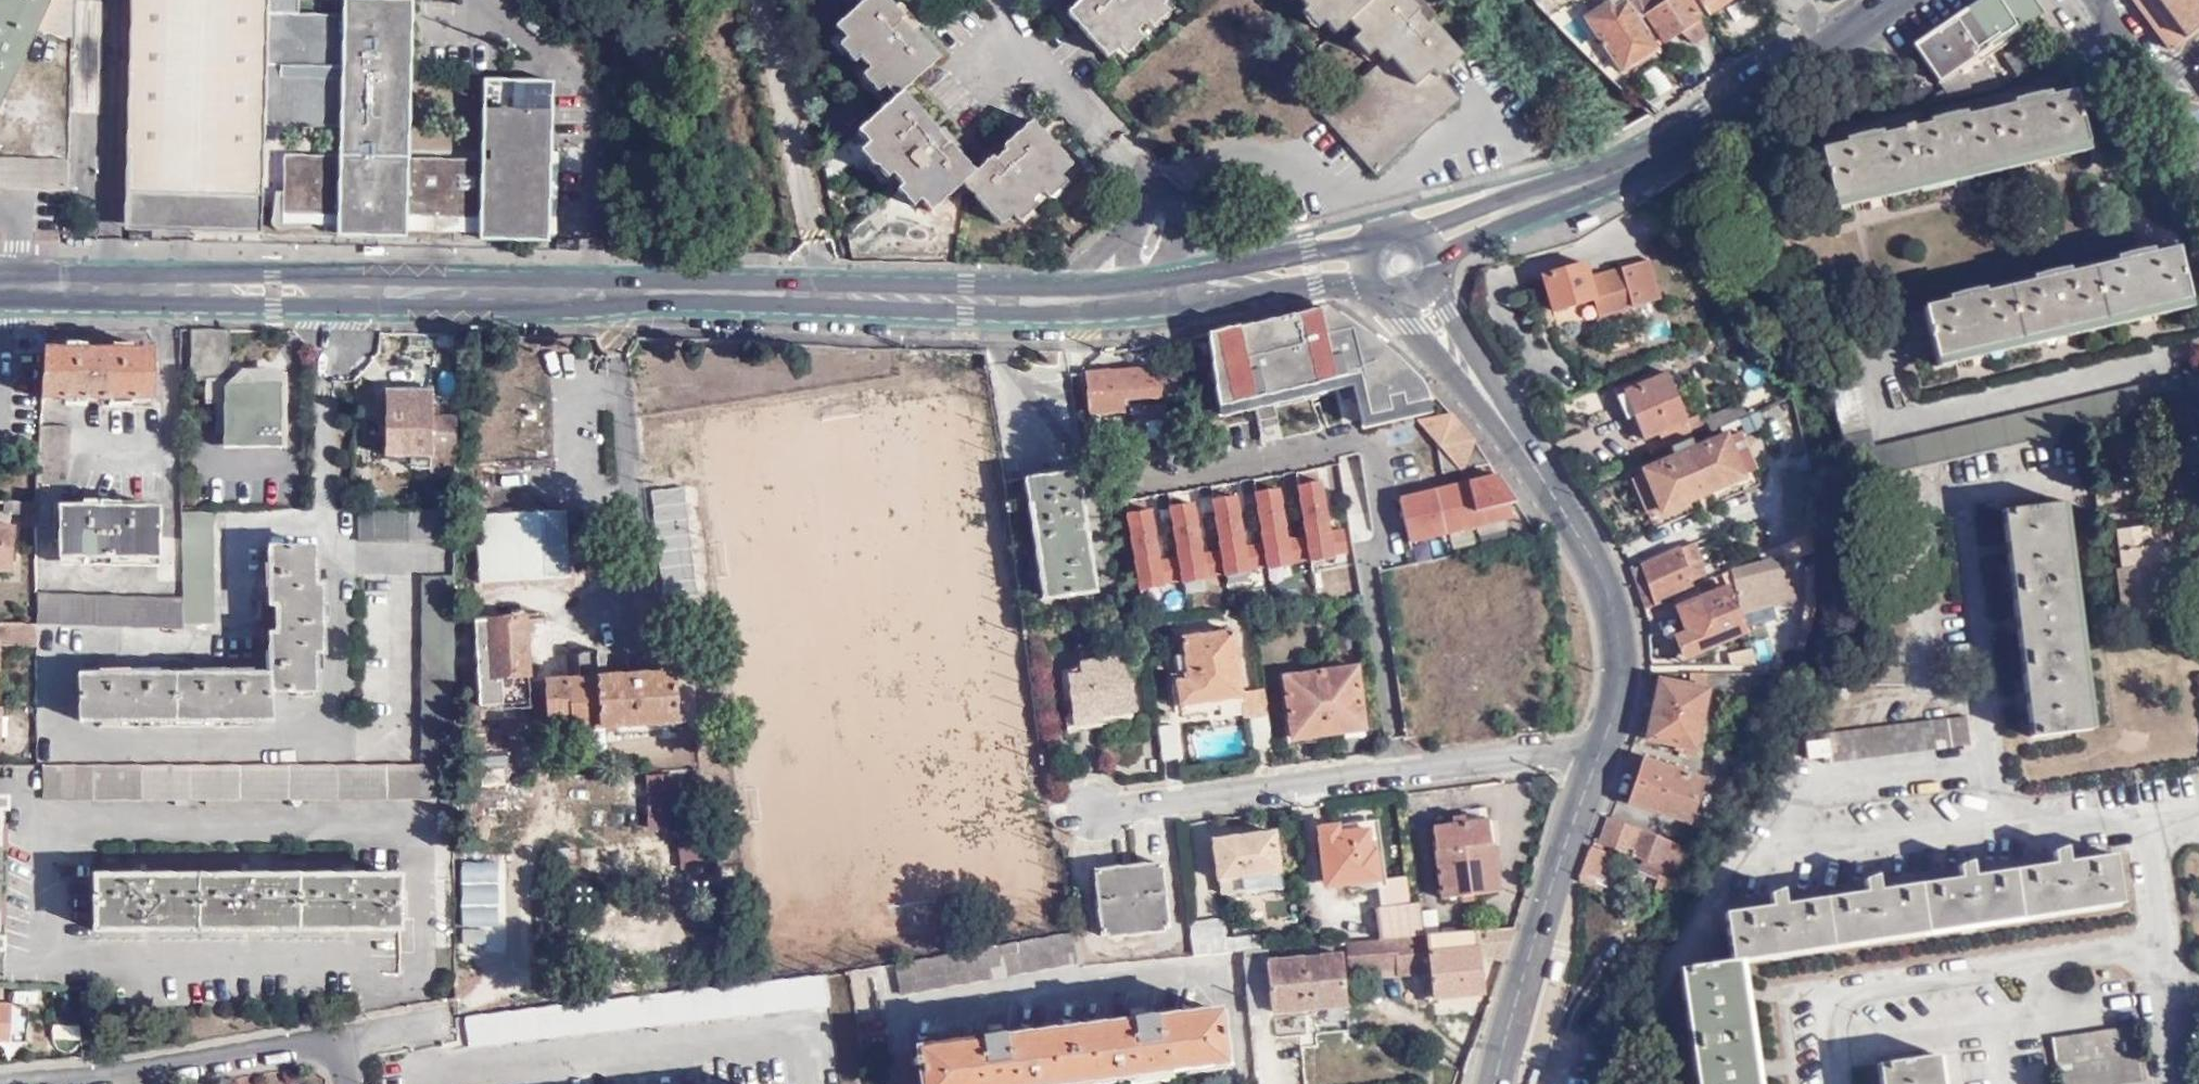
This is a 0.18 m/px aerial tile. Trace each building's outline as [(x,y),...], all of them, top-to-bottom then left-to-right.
[(49,0),(0,0),(0,109),(36,29),(49,0)] [(70,35),(70,0),(49,0),(36,29),(70,35)] [(126,190),(262,194),(263,123),(341,124),(341,154),(284,151),(283,189),(276,189),(272,215),(271,220),(272,224),(276,228),(281,228),(312,224),(312,218),(339,218),(339,234),(409,236),(409,228),(482,229),(482,237),(548,238),(549,232),(555,232),(557,149),(550,149),(551,79),(484,78),(482,156),(407,154),(411,0),(340,0),(341,12),(297,12),(298,0),(131,0),(126,190)] [(833,26),(859,55),(857,56),(893,96),(855,131),(880,159),(878,161),(900,185),(895,189),(910,205),(918,198),(929,211),(961,182),(999,224),(1027,198),(1029,201),(1070,164),(1029,120),(1001,145),(996,140),(984,151),(1002,170),(998,174),(993,178),(981,164),(973,171),(954,151),(942,161),(940,158),(935,153),(952,138),(941,126),(936,131),(900,91),(937,57),(912,29),(918,24),(906,11),(886,28),(880,21),(893,8),(886,0),(862,0),(833,26)] [(1064,13),(1104,57),(1144,21),(1142,19),(1163,0),(1079,0),(1064,13)] [(1374,172),(1456,100),(1436,78),(1460,56),(1429,22),(1434,17),(1423,5),(1402,23),(1398,20),(1394,16),(1409,3),(1407,0),(1297,0),(1304,8),(1306,5),(1332,34),(1346,21),(1383,62),(1324,115),(1374,172)] [(1423,5),(1419,0),(1412,0),(1409,3),(1394,16),(1402,23),(1423,5)] [(1621,73),(1657,47),(1640,21),(1626,0),(1613,9),(1610,4),(1608,5),(1586,19),(1621,73)] [(1608,5),(1610,4),(1613,9),(1626,0),(1605,0),(1608,5)] [(1640,21),(1645,17),(1664,44),(1676,36),(1697,23),(1700,21),(1686,0),(1668,0),(1658,7),(1654,0),(1636,0),(1635,0),(1626,0),(1640,21)] [(1707,15),(1729,0),(1705,0),(1700,4),(1707,15)] [(1949,99),(2001,86),(1982,55),(2001,43),(2021,73),(2062,44),(2041,14),(2043,13),(2034,0),(1978,0),(1920,40),(1912,45),(1949,99)] [(2171,49),(2198,28),(2198,0),(2135,0),(2171,49)] [(899,4),(893,8),(880,21),(882,24),(886,28),(906,11),(899,4)] [(1697,23),(1676,36),(1688,46),(1701,37),(1697,23)] [(1642,74),(1657,96),(1672,86),(1657,63),(1642,74)] [(2029,164),(2090,149),(2076,91),(1820,150),(1820,155),(1805,158),(1815,206),(1832,203),(1832,209),(1882,198),(1956,180),(2029,164)] [(942,161),(954,151),(959,146),(952,138),(935,153),(940,158),(942,161)] [(1002,170),(984,151),(976,158),(981,164),(993,178),(998,174),(1002,170)] [(67,189),(68,159),(0,157),(0,187),(67,189)] [(261,232),(262,194),(126,190),(125,227),(261,232)] [(2144,318),(2192,307),(2177,250),(1926,308),(1926,311),(1901,316),(1911,361),(1936,356),(1938,366),(1979,356),(2063,337),(2144,318)] [(1601,314),(1662,294),(1650,256),(1589,275),(1584,263),(1543,277),(1554,310),(1595,296),(1601,314)] [(1315,307),(1205,334),(1215,416),(1251,407),(1254,421),(1272,417),(1269,403),(1333,389),(1336,402),(1355,398),(1360,422),(1389,415),(1386,402),(1400,399),(1403,412),(1428,406),(1426,397),(1423,391),(1401,368),(1389,358),(1352,329),(1315,307)] [(1850,484),(2078,430),(2119,421),(2136,416),(2188,404),(2198,401),(2198,368),(2183,371),(2184,374),(1875,446),(1849,329),(1817,336),(1850,484)] [(229,330),(191,330),(191,379),(228,379),(229,330)] [(400,333),(381,333),(376,357),(394,358),(400,333)] [(1178,340),(1176,340),(1179,367),(1154,369),(1156,398),(1184,395),(1184,386),(1178,340)] [(1202,344),(1182,347),(1184,358),(1203,355),(1202,344)] [(94,350),(45,349),(42,399),(155,400),(155,351),(94,350)] [(1156,398),(1154,369),(1086,374),(1089,415),(1119,413),(1118,401),(1156,398)] [(287,372),(241,372),(239,445),(286,446),(287,385),(287,372)] [(1686,420),(1666,373),(1622,391),(1623,392),(1642,439),(1656,433),(1663,450),(1704,431),(1697,415),(1686,420)] [(1622,391),(1620,385),(1614,389),(1616,396),(1623,392),(1622,391)] [(1355,398),(1336,402),(1341,426),(1360,422),(1355,398)] [(2188,404),(2194,430),(2198,429),(2198,401),(2188,404)] [(455,474),(454,420),(431,420),(431,405),(385,404),(384,457),(429,458),(429,473),(455,474)] [(1472,437),(1451,412),(1416,418),(1435,440),(1441,474),(1461,470),(1463,473),(1464,468),(1488,464),(1472,437)] [(2136,416),(2119,421),(2122,434),(2140,430),(2136,416)] [(1272,417),(1254,421),(1259,442),(1277,438),(1272,417)] [(41,427),(39,447),(37,483),(68,484),(69,457),(69,427),(41,427)] [(1644,471),(1645,473),(1661,509),(1661,511),(1742,477),(1736,463),(1751,457),(1740,432),(1726,438),(1725,436),(1695,449),(1691,440),(1670,449),(1675,458),(1644,471)] [(1065,596),(1069,625),(1094,623),(1090,591),(1073,479),(1072,471),(1030,477),(1047,598),(1065,596)] [(1661,509),(1645,473),(1632,478),(1647,515),(1661,509)] [(1495,476),(1396,499),(1406,543),(1508,519),(1504,505),(1511,504),(1495,476)] [(1041,599),(1047,598),(1030,477),(1023,478),(1041,599)] [(1073,479),(1090,591),(1096,591),(1088,530),(1081,478),(1073,479)] [(1321,482),(1299,485),(1307,537),(1311,560),(1311,563),(1333,560),(1333,557),(1348,554),(1344,531),(1329,533),(1321,482)] [(652,489),(663,597),(695,593),(683,486),(652,489)] [(1278,489),(1256,492),(1264,544),(1268,567),(1268,570),(1290,567),(1290,564),(1305,561),(1301,538),(1286,540),(1278,489)] [(1235,496),(1213,499),(1225,577),(1247,574),(1247,571),(1262,568),(1258,545),(1243,547),(1235,496)] [(1192,502),(1170,506),(1178,557),(1182,581),(1182,584),(1204,580),(1204,578),(1219,575),(1215,552),(1200,554),(1192,502)] [(37,503),(4,503),(4,513),(37,515),(37,503)] [(2062,504),(2000,511),(2005,548),(2015,624),(2025,699),(2030,737),(2092,729),(2062,504)] [(60,556),(160,557),(161,507),(112,507),(61,507),(60,556)] [(358,541),(454,541),(454,509),(357,509),(358,541)] [(1149,509),(1127,513),(1139,591),(1161,587),(1161,585),(1176,582),(1172,558),(1157,561),(1149,509)] [(211,513),(181,512),(181,599),(181,624),(211,624),(211,513)] [(480,582),(569,577),(565,512),(478,516),(480,582)] [(2170,524),(2160,525),(2163,548),(2173,547),(2170,524)] [(2159,565),(2165,563),(2163,548),(2160,525),(2119,530),(2124,568),(2159,565)] [(12,571),(14,527),(0,526),(0,571),(12,571)] [(1783,562),(1816,555),(1814,529),(1791,540),(1777,547),(1780,557),(1730,571),(1742,616),(1798,601),(1795,586),(1789,588),(1783,562)] [(1350,530),(1344,531),(1348,554),(1354,553),(1350,530)] [(1307,537),(1301,538),(1305,561),(1311,560),(1307,537)] [(1264,544),(1258,545),(1262,568),(1268,567),(1264,544)] [(1674,551),(1631,570),(1644,608),(1691,586),(1690,582),(1706,575),(1694,544),(1674,551)] [(81,674),(81,722),(270,721),(270,692),(314,691),(314,654),(322,655),(322,586),(314,586),(314,548),(272,547),(271,590),(270,674),(246,674),(133,674),(81,674)] [(1221,551),(1215,552),(1219,575),(1225,574),(1221,551)] [(1178,557),(1172,558),(1176,582),(1182,581),(1178,557)] [(2124,568),(2118,569),(2124,608),(2164,603),(2160,571),(2159,565),(2124,568)] [(1719,573),(1691,586),(1693,590),(1672,599),(1686,632),(1674,636),(1683,659),(1745,633),(1719,573)] [(422,764),(453,764),(453,751),(454,574),(424,574),(422,764)] [(1691,586),(1644,608),(1644,611),(1672,599),(1693,590),(1691,586)] [(36,595),(35,625),(181,627),(181,624),(181,599),(36,595)] [(1325,609),(1324,599),(1307,601),(1307,611),(1325,609)] [(529,704),(526,618),(475,621),(479,706),(529,704)] [(35,645),(35,637),(35,625),(0,624),(0,644),(35,645)] [(1178,703),(1238,696),(1238,691),(1230,630),(1184,635),(1188,678),(1176,679),(1178,703)] [(1757,666),(1752,650),(1742,653),(1747,667),(1757,666)] [(574,728),(694,722),(691,673),(605,677),(604,651),(574,652),(575,679),(545,680),(547,722),(565,722),(566,737),(574,737),(574,728)] [(1096,714),(1131,709),(1128,684),(1118,684),(1115,657),(1067,663),(1069,678),(1066,679),(1072,725),(1097,721),(1096,714)] [(1291,738),(1364,728),(1355,665),(1282,674),(1291,738)] [(1708,692),(1707,674),(1689,674),(1690,687),(1660,680),(1646,739),(1695,750),(1708,692)] [(1241,719),(1250,718),(1250,715),(1265,713),(1262,689),(1238,691),(1238,696),(1241,719)] [(1254,747),(1269,746),(1265,713),(1250,715),(1250,718),(1254,747)] [(1826,759),(1821,760),(1822,766),(1969,744),(1964,717),(1818,737),(1819,743),(1824,742),(1826,759)] [(1158,728),(1161,758),(1179,757),(1175,726),(1158,728)] [(1807,762),(1821,760),(1826,759),(1824,742),(1819,743),(1805,744),(1807,762)] [(1644,757),(1628,800),(1686,823),(1703,779),(1644,757)] [(41,798),(453,799),(453,764),(422,764),(41,765),(41,798)] [(644,829),(684,829),(683,774),(643,774),(644,829)] [(1499,893),(1490,814),(1452,818),(1453,827),(1434,830),(1442,900),(1499,893)] [(1659,877),(1670,882),(1689,853),(1607,816),(1597,839),(1641,859),(1636,873),(1657,881),(1659,877)] [(1326,886),(1379,880),(1376,849),(1371,850),(1369,830),(1339,833),(1339,825),(1320,827),(1326,886)] [(706,869),(705,831),(676,832),(677,870),(706,869)] [(1274,831),(1211,839),(1216,880),(1218,880),(1220,896),(1281,889),(1274,831)] [(1578,882),(1590,887),(1604,850),(1592,845),(1578,882)] [(2123,903),(2116,854),(2068,861),(2067,854),(2066,848),(2052,850),(2054,864),(1972,876),(1971,870),(1970,863),(1956,865),(1958,879),(1877,891),(1876,884),(1875,877),(1861,879),(1863,893),(1784,905),(1783,898),(1782,891),(1768,893),(1770,908),(1724,915),(1731,960),(1679,968),(1696,1083),(1758,1083),(1756,1071),(1745,998),(1739,962),(2123,903)] [(1100,933),(1167,924),(1160,862),(1094,870),(1100,933)] [(95,877),(94,930),(147,930),(244,930),(346,929),(397,929),(398,876),(95,877)] [(1375,909),(1378,937),(1420,934),(1417,904),(1375,909)] [(1435,910),(1420,911),(1422,933),(1437,932),(1435,910)] [(1222,920),(1190,923),(1193,955),(1240,950),(1261,948),(1260,936),(1224,939),(1222,920)] [(1267,948),(1261,948),(1240,950),(1247,1014),(1303,1009),(1344,1005),(1341,971),(1394,967),(1395,975),(1428,972),(1430,997),(1480,992),(1477,957),(1504,955),(1515,929),(1437,932),(1422,933),(1420,934),(1378,937),(1341,941),(1341,950),(1268,956),(1267,948)] [(1077,931),(1069,933),(894,964),(899,994),(1082,960),(1077,931)] [(829,1003),(826,975),(463,1019),(467,1047),(829,1003)] [(0,1002),(0,1038),(26,1039),(26,1042),(46,1043),(47,1012),(27,1011),(28,1003),(0,1002)] [(1474,1050),(1487,1009),(1463,1002),(1450,1043),(1474,1050)] [(1223,1063),(1216,1007),(914,1046),(919,1083),(1060,1083),(1149,1072),(1223,1063)] [(79,1050),(79,1024),(50,1024),(51,1051),(79,1050)] [(2143,1083),(2135,1025),(2070,1035),(2077,1083),(2133,1083),(2143,1083)] [(1940,1054),(1877,1065),(1880,1083),(1945,1083),(1940,1054)]
